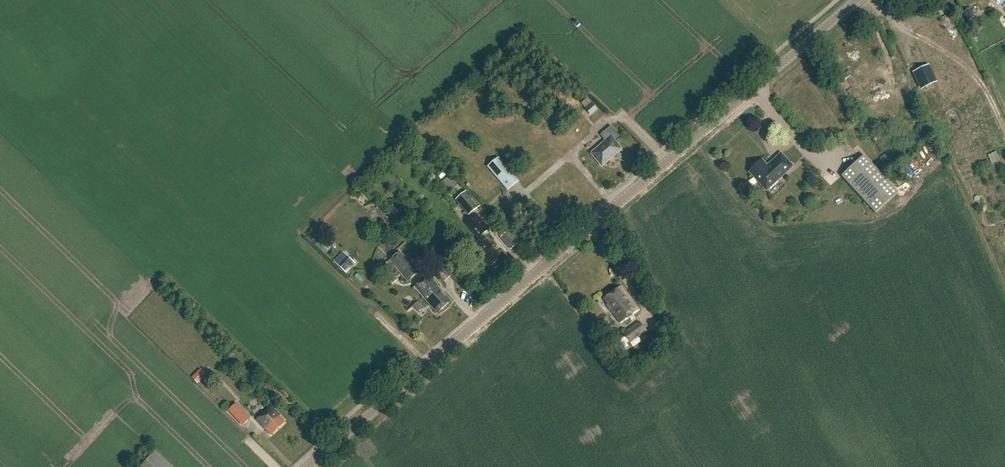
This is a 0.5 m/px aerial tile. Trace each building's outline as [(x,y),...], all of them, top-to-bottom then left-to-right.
[(962,50),(966,47),(961,39),(957,42),(962,50)] [(937,83),(929,65),(912,72),(920,90),(937,83)] [(863,115),(869,130),(876,127),(870,113),(863,115)] [(619,134),(610,124),(599,134),(604,140),(590,152),(601,165),(621,147),(613,139),(619,134)] [(991,155),(994,162),(1000,159),(997,152),(991,155)] [(795,166),(783,153),(773,163),(774,164),(771,167),(764,159),(753,169),(753,173),(769,190),(795,166)] [(887,153),(879,158),(886,168),(893,163),(887,153)] [(901,192),(867,155),(844,175),(878,213),(901,192)] [(519,181),(498,157),(486,168),(507,191),(519,181)] [(479,206),(467,191),(455,200),(467,216),(479,206)] [(488,231),(476,216),(466,225),(480,241),(472,248),(489,268),(501,258),(484,238),(483,239),(481,237),(488,231)] [(419,272),(400,251),(389,261),(408,282),(419,272)] [(348,257),(339,267),(347,274),(356,264),(348,257)] [(450,277),(438,262),(432,267),(445,282),(450,277)] [(439,284),(430,275),(416,287),(439,313),(452,301),(438,285),(439,284)] [(640,309),(622,286),(606,298),(610,303),(608,304),(622,323),(640,309)] [(423,308),(418,302),(413,306),(418,312),(423,308)] [(646,331),(639,321),(622,333),(624,336),(616,342),(622,350),(628,346),(625,342),(627,340),(629,343),(646,331)] [(250,418),(236,403),(228,411),(242,426),(250,418)] [(286,422),(271,407),(258,420),(272,435),(286,422)] [(155,451),(140,466),(171,466),(155,451)]
